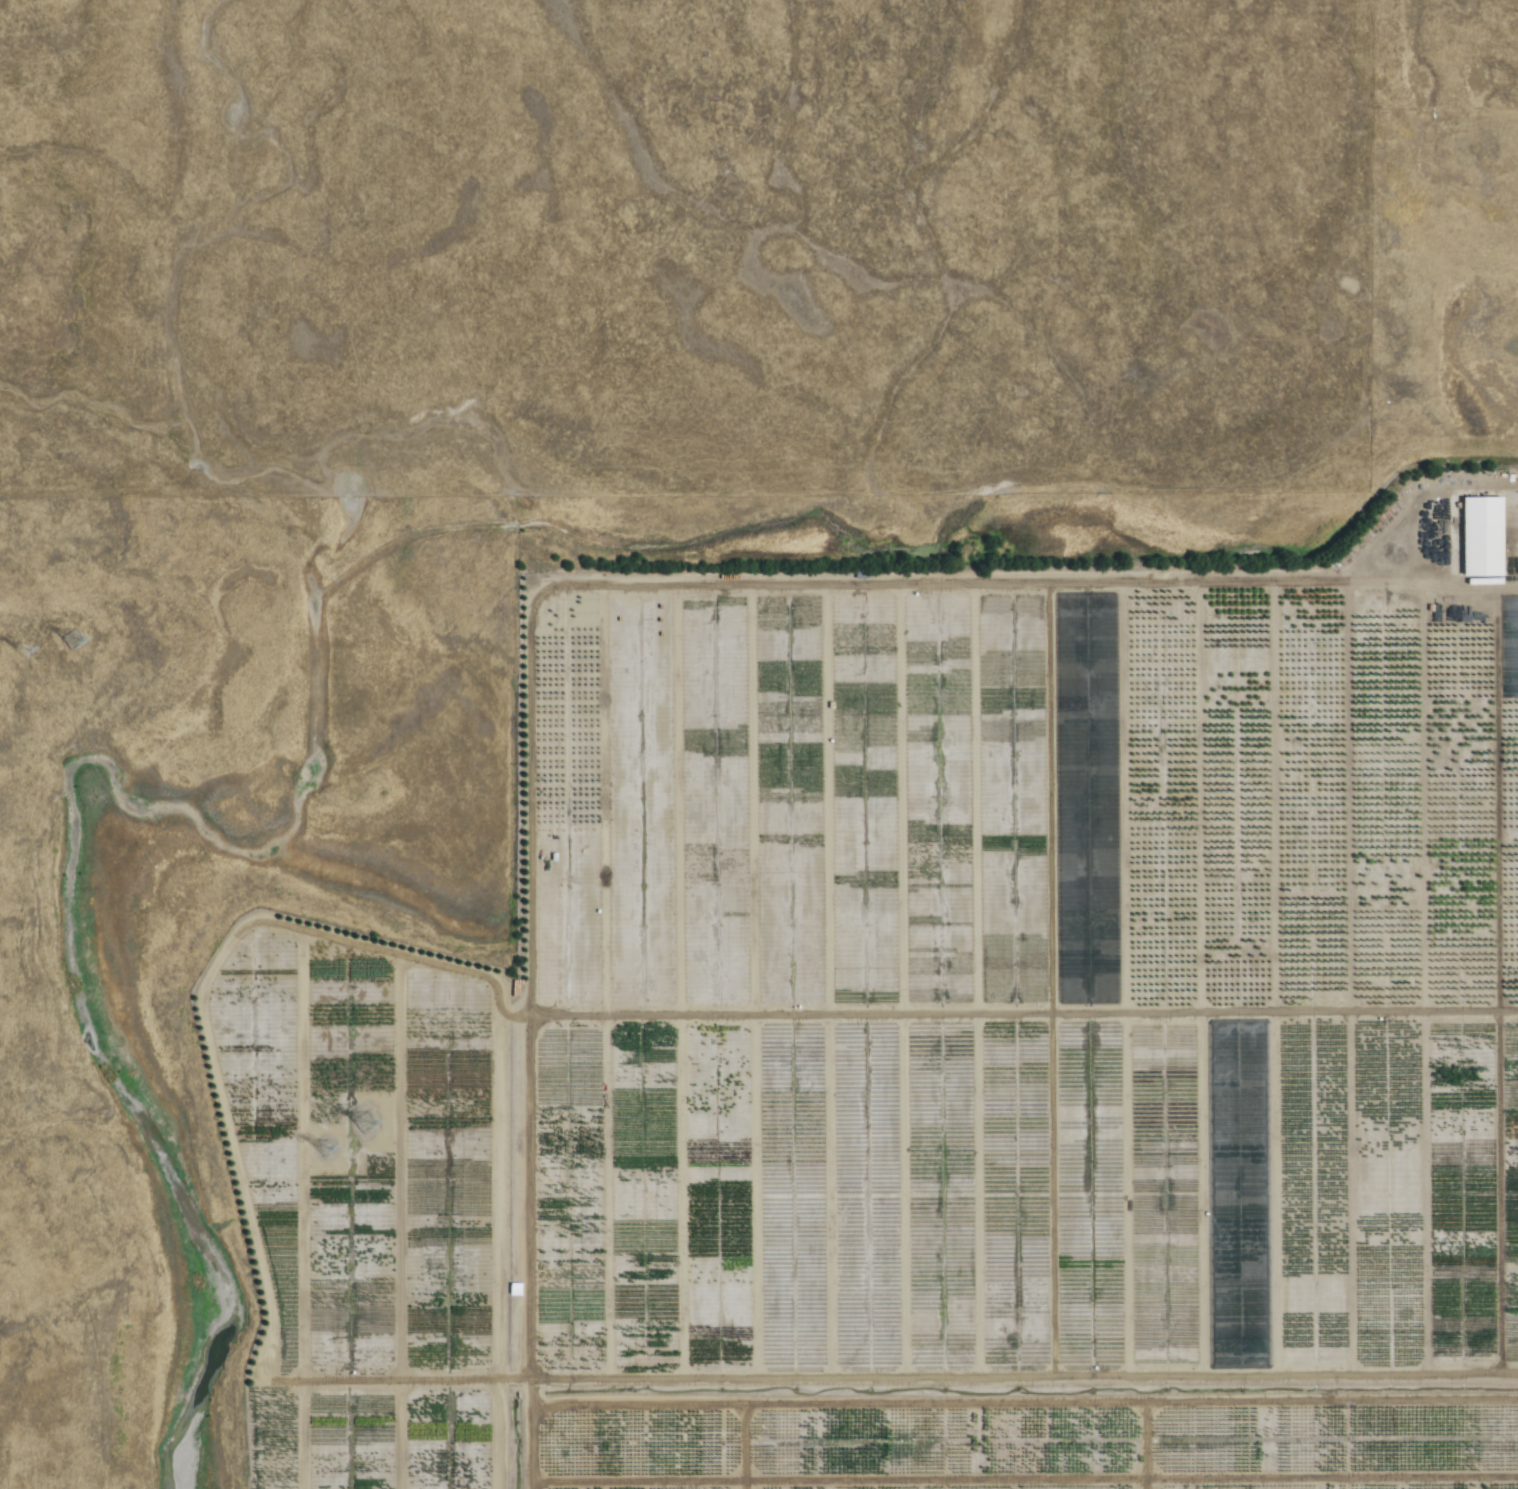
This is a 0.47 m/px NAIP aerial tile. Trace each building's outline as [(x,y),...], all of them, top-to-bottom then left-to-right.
[(1456,576),(1497,576),(1497,498),(1456,498),(1456,576)]
